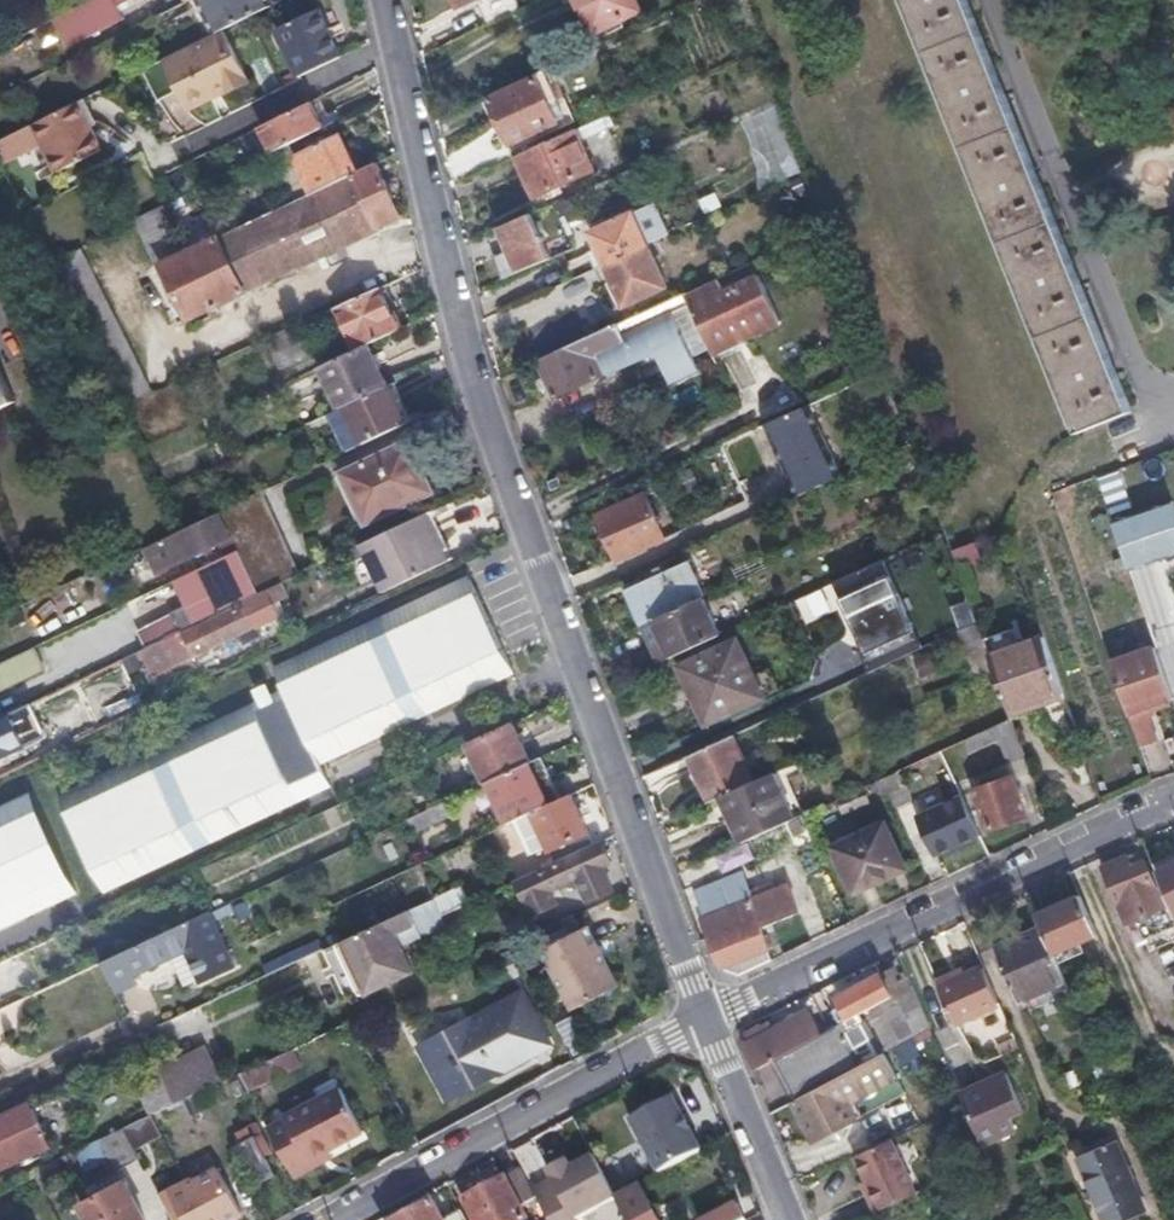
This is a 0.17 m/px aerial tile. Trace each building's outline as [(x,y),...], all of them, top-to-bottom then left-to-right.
[(75,7),(88,35),(144,7),(141,0),(89,0),(75,7)] [(169,9),(186,3),(185,0),(166,0),(169,9)] [(265,0),(196,0),(214,35),(222,31),(248,18),(269,8),(265,0)] [(484,24),(513,11),(508,0),(473,0),(484,24)] [(634,0),(573,0),(590,35),(640,13),(634,0)] [(967,0),(906,0),(1083,433),(1134,413),(1098,325),(967,0)] [(299,75),(339,56),(318,11),(278,30),(299,75)] [(244,75),(222,31),(214,35),(140,71),(156,105),(178,96),(182,105),(244,75)] [(244,75),(182,105),(186,113),(248,83),(244,75)] [(552,123),(533,80),(490,99),(509,143),(552,123)] [(76,102),(87,123),(94,120),(83,99),(76,102)] [(76,102),(33,123),(56,172),(100,150),(87,123),(76,102)] [(290,145),(323,129),(310,102),(294,110),(259,127),(271,154),(290,145)] [(616,127),(610,115),(576,131),(581,142),(616,127)] [(576,131),(516,156),(534,196),(594,170),(581,142),(576,131)] [(290,145),(271,154),(292,202),(355,173),(337,136),(295,156),(290,145)] [(401,217),(377,163),(355,173),(381,226),(401,217)] [(355,173),(292,202),(221,236),(247,292),(383,230),(381,226),(355,173)] [(189,246),(169,203),(135,219),(155,261),(189,246)] [(589,231),(604,265),(650,245),(671,235),(656,203),(589,231)] [(496,255),(505,276),(550,256),(532,212),(500,226),(510,249),(496,255)] [(247,292),(221,236),(165,262),(190,318),(247,292)] [(650,245),(604,265),(622,305),(669,286),(650,245)] [(48,261),(98,360),(121,406),(149,392),(77,247),(48,261)] [(714,353),(782,323),(763,280),(727,294),(722,284),(689,299),(714,353)] [(369,344),(411,325),(390,282),(342,304),(340,305),(361,348),(369,344)] [(686,295),(540,360),(547,374),(538,378),(542,387),(551,383),(556,394),(656,349),(670,381),(700,369),(695,358),(688,344),(675,314),(691,307),(686,295)] [(704,337),(691,307),(675,314),(688,344),(704,337)] [(308,357),(294,326),(267,338),(281,369),(308,357)] [(695,358),(710,352),(704,337),(688,344),(695,358)] [(342,409),(389,387),(369,344),(361,348),(322,365),(342,409)] [(14,402),(0,376),(0,409),(14,402)] [(343,455),(407,425),(389,387),(342,409),(325,416),(343,455)] [(361,525),(427,496),(405,446),(339,477),(361,525)] [(675,533),(657,491),(599,516),(617,559),(675,533)] [(295,578),(255,496),(218,513),(238,553),(258,596),(282,584),(295,578)] [(1128,569),(1173,560),(1173,509),(1119,519),(1128,569)] [(193,563),(228,546),(216,520),(180,536),(193,563)] [(400,567),(385,535),(320,566),(336,597),(400,567)] [(953,554),(960,575),(984,566),(977,545),(953,554)] [(258,596),(238,553),(175,582),(196,626),(258,596)] [(886,560),(838,579),(868,655),(916,636),(886,560)] [(628,591),(643,624),(653,620),(702,597),(687,564),(628,591)] [(342,611),(407,580),(400,567),(336,597),(342,611)] [(299,727),(496,634),(468,574),(271,668),(282,690),(299,727)] [(258,596),(196,626),(180,633),(192,658),(209,650),(241,634),(256,627),(278,616),(273,605),(289,598),(282,584),(258,596)] [(653,620),(671,657),(720,634),(702,597),(653,620)] [(962,634),(978,626),(971,605),(954,612),(962,634)] [(1150,623),(1159,647),(1161,653),(1173,649),(1173,615),(1150,623)] [(261,637),(256,627),(241,634),(247,644),(261,637)] [(514,671),(496,634),(299,727),(316,763),(514,671)] [(176,660),(167,640),(151,647),(162,668),(176,660)] [(704,724),(762,699),(735,641),(678,666),(704,724)] [(1011,717),(1066,698),(1047,643),(991,662),(995,673),(1011,717)] [(1140,745),(1158,739),(1150,713),(1157,711),(1155,704),(1173,697),(1173,693),(1161,653),(1159,647),(1112,663),(1140,745)] [(50,674),(37,648),(0,666),(0,698),(50,674)] [(1173,649),(1161,653),(1173,693),(1173,649)] [(209,650),(192,658),(196,667),(213,660),(209,650)] [(142,708),(156,702),(134,656),(120,662),(142,708)] [(51,800),(68,836),(253,749),(299,727),(282,690),(51,800)] [(14,713),(0,720),(0,757),(29,744),(14,713)] [(1009,763),(1025,757),(1012,721),(981,735),(986,746),(1001,740),(1009,763)] [(532,760),(514,722),(468,744),(487,781),(532,760)] [(253,749),(68,836),(96,895),(326,787),(316,763),(299,727),(253,749)] [(972,752),(986,746),(981,735),(967,741),(972,752)] [(732,736),(688,756),(709,801),(730,792),(752,782),(732,736)] [(543,755),(532,760),(553,803),(564,798),(543,755)] [(553,803),(532,760),(487,781),(508,824),(532,813),(553,803)] [(730,792),(749,838),(803,814),(783,768),(752,782),(730,792)] [(882,779),(894,806),(911,799),(899,772),(882,779)] [(990,828),(1028,814),(1013,777),(977,790),(990,828)] [(588,833),(570,794),(564,798),(553,803),(532,813),(551,850),(588,833)] [(935,858),(980,837),(962,796),(918,817),(935,858)] [(70,895),(21,798),(0,808),(0,930),(70,895)] [(854,892),(905,868),(885,823),(834,846),(854,892)] [(594,845),(588,833),(551,850),(556,862),(594,845)] [(609,863),(599,842),(594,845),(556,862),(534,872),(517,880),(533,914),(557,902),(551,889),(578,876),(589,899),(612,888),(602,865),(609,863)] [(1129,858),(1108,867),(1133,926),(1140,923),(1148,942),(1173,930),(1173,911),(1170,902),(1164,904),(1145,863),(1133,868),(1129,858)] [(1159,874),(1170,902),(1173,911),(1173,867),(1159,874)] [(705,922),(723,968),(734,964),(767,950),(759,930),(798,911),(788,885),(778,890),(774,882),(737,898),(740,906),(705,922)] [(1097,936),(1081,898),(1039,917),(1043,925),(1055,954),(1097,936)] [(467,904),(441,916),(449,933),(459,928),(456,922),(472,914),(467,904)] [(408,910),(342,941),(367,994),(412,973),(395,936),(416,926),(408,910)] [(209,912),(102,962),(118,994),(140,983),(137,975),(175,957),(187,985),(203,978),(203,979),(236,965),(209,912)] [(1043,925),(995,946),(1019,1002),(1067,981),(1055,954),(1043,925)] [(572,1009),(617,985),(585,927),(541,950),(572,1009)] [(767,950),(734,964),(740,976),(772,962),(771,959),(767,950)] [(915,987),(905,962),(880,975),(838,996),(840,1001),(834,1004),(838,1013),(844,1024),(915,987)] [(1001,1003),(987,969),(953,983),(967,1018),(1001,1003)] [(953,983),(941,988),(956,1023),(967,1018),(953,983)] [(933,1029),(915,987),(844,1024),(833,1030),(777,1059),(796,1098),(880,1056),(892,1050),(933,1029)] [(817,997),(814,993),(807,996),(810,1001),(817,997)] [(445,1094),(546,1040),(523,995),(422,1048),(445,1094)] [(746,1042),(759,1069),(777,1059),(833,1030),(827,1018),(816,1024),(808,1009),(746,1042)] [(833,1030),(844,1024),(838,1013),(827,1018),(833,1030)] [(9,1045),(0,1028),(0,1050),(9,1045)] [(198,1050),(157,1070),(161,1078),(175,1105),(201,1092),(216,1085),(198,1050)] [(289,1076),(278,1056),(265,1062),(277,1083),(289,1076)] [(796,1098),(793,1100),(815,1141),(902,1097),(880,1056),(796,1098)] [(277,1083),(265,1062),(237,1076),(250,1098),(277,1083)] [(1005,1074),(993,1080),(1015,1132),(1018,1130),(1011,1115),(1021,1110),(1005,1074)] [(175,1105),(161,1078),(134,1091),(147,1118),(151,1116),(175,1105)] [(993,1080),(959,1093),(965,1106),(982,1146),(1015,1132),(993,1080)] [(267,1130),(293,1177),(312,1166),(308,1160),(327,1149),(361,1130),(338,1087),(282,1118),(284,1121),(267,1130)] [(628,1119),(657,1174),(700,1152),(671,1096),(628,1119)] [(0,1116),(0,1158),(5,1168),(54,1144),(32,1101),(0,1116)] [(151,1116),(147,1118),(122,1129),(134,1151),(162,1137),(151,1116)] [(122,1129),(71,1154),(79,1169),(108,1155),(116,1168),(138,1158),(134,1151),(122,1129)] [(252,1186),(272,1176),(252,1139),(233,1150),(234,1152),(241,1164),(252,1186)] [(890,1141),(855,1157),(872,1192),(868,1194),(876,1211),(915,1193),(890,1141)] [(308,1160),(312,1166),(331,1156),(327,1149),(308,1160)] [(616,1196),(594,1155),(572,1167),(568,1159),(548,1170),(554,1179),(532,1190),(536,1198),(548,1219),(574,1219),(573,1219),(616,1196)] [(216,1171),(180,1192),(192,1212),(227,1193),(216,1171)] [(523,1172),(465,1201),(476,1219),(527,1219),(521,1207),(536,1198),(532,1190),(530,1186),(523,1172)] [(121,1176),(98,1188),(102,1196),(81,1207),(89,1219),(145,1219),(121,1176)] [(171,1219),(229,1219),(239,1215),(227,1193),(192,1212),(180,1192),(176,1184),(157,1194),(171,1219)] [(1099,1201),(1107,1219),(1151,1219),(1135,1184),(1099,1201)] [(642,1187),(618,1198),(625,1212),(629,1219),(659,1219),(642,1187)] [(435,1204),(403,1219),(444,1219),(435,1204)] [(746,1219),(738,1204),(706,1219),(746,1219)]
